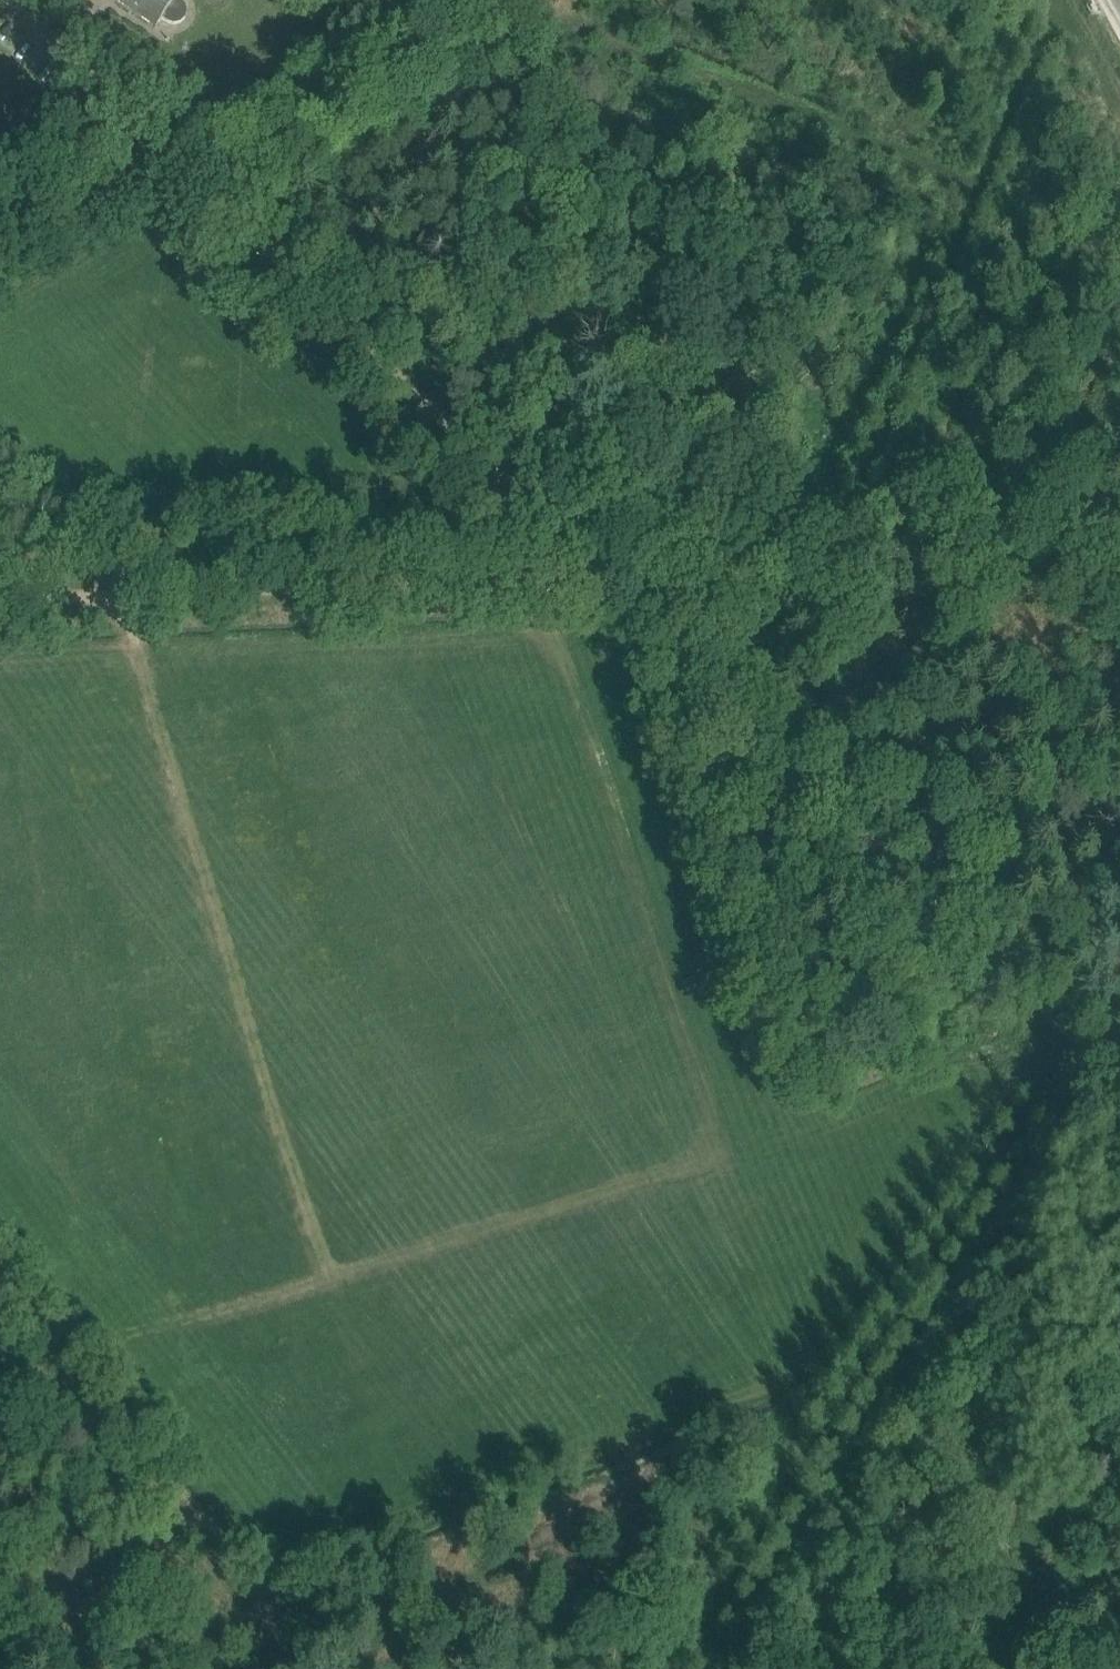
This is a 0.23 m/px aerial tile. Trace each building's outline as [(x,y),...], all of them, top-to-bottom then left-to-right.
[(156,26),(173,0),(116,0),(156,26)]
